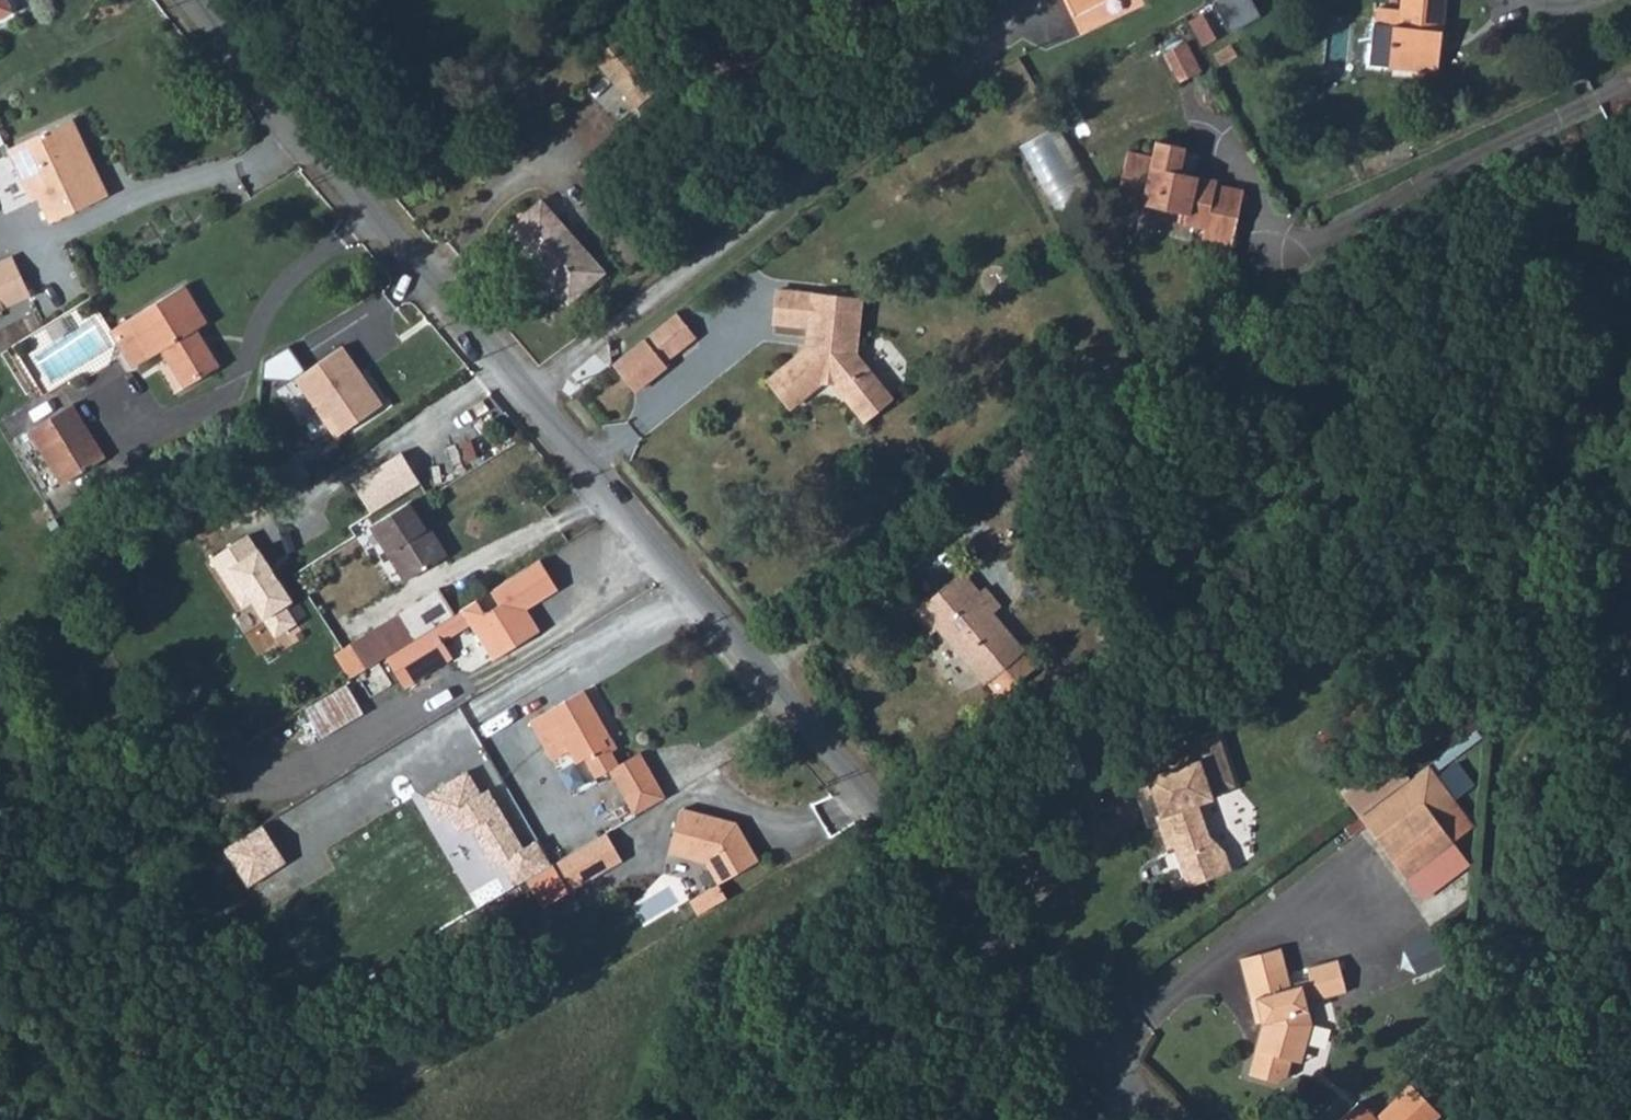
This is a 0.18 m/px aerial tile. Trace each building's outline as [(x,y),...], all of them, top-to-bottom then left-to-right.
[(1392,58),(1391,62),(1439,68),(1447,0),(1403,0),(1402,6),(1378,5),(1373,55),(1392,58)] [(1192,58),(1177,31),(1161,39),(1177,67),(1192,58)] [(676,86),(637,37),(610,59),(650,107),(676,86)] [(55,178),(46,182),(58,207),(114,182),(104,159),(100,161),(91,139),(85,141),(82,135),(91,132),(79,103),(15,132),(27,161),(44,153),(55,178)] [(1166,200),(1212,211),(1218,187),(1192,181),(1194,170),(1155,161),(1161,137),(1131,130),(1128,146),(1102,140),(1091,188),(1162,204),(1165,204),(1166,200)] [(38,185),(46,182),(55,178),(44,153),(27,161),(38,185)] [(617,272),(557,196),(518,226),(578,302),(617,272)] [(1206,242),(1212,211),(1166,200),(1165,204),(1162,204),(1160,213),(1179,217),(1176,235),(1206,242)] [(19,252),(13,240),(0,246),(0,261),(19,252)] [(29,271),(19,252),(0,261),(0,297),(8,293),(3,284),(29,271)] [(115,315),(121,325),(151,307),(167,335),(189,373),(224,352),(202,314),(213,308),(191,270),(115,315)] [(34,281),(29,271),(3,284),(8,293),(34,281)] [(839,402),(865,381),(840,351),(847,298),(767,289),(765,320),(796,323),(795,346),(758,376),(779,402),(807,379),(822,380),(839,402)] [(151,307),(121,325),(137,352),(167,335),(151,307)] [(675,312),(610,364),(633,391),(665,365),(662,361),(694,336),(675,312)] [(344,347),(295,380),(336,440),(385,407),(344,347)] [(875,393),(865,381),(839,402),(850,415),(875,393)] [(107,444),(76,388),(34,411),(67,468),(107,444)] [(402,454),(351,486),(370,517),(409,493),(422,485),(402,454)] [(418,509),(409,493),(370,517),(367,516),(400,572),(441,548),(423,519),(420,521),(414,511),(418,509)] [(250,536),(210,561),(242,614),(252,608),(272,641),(298,625),(288,608),(294,606),(250,536)] [(468,609),(464,612),(495,663),(531,640),(542,633),(528,611),(560,591),(542,563),(493,593),(502,608),(487,617),(478,603),(468,609)] [(992,664),(1013,647),(1017,645),(985,605),(992,599),(979,581),(975,584),(958,564),(907,601),(925,623),(929,620),(989,690),(1005,677),(992,664)] [(464,612),(468,609),(453,584),(390,621),(406,647),(428,633),(434,630),(464,612)] [(361,639),(377,664),(386,658),(406,647),(390,621),(361,639)] [(406,647),(386,658),(406,691),(455,660),(434,630),(428,633),(406,647)] [(1025,662),(1013,647),(992,664),(1005,677),(1025,662)] [(304,708),(320,738),(365,715),(349,685),(304,708)] [(608,744),(613,741),(587,694),(533,726),(556,765),(572,755),(579,769),(591,763),(602,782),(612,775),(635,814),(665,798),(642,755),(622,767),(615,754),(608,744)] [(1223,730),(1140,757),(1149,790),(1162,786),(1168,808),(1162,810),(1164,816),(1173,843),(1181,841),(1194,880),(1238,865),(1233,847),(1214,833),(1202,799),(1218,793),(1216,787),(1239,779),(1223,730)] [(619,752),(613,741),(608,744),(615,754),(619,752)] [(1149,790),(1140,757),(1132,760),(1152,821),(1164,816),(1162,810),(1168,808),(1162,786),(1149,790)] [(1450,803),(1423,768),(1354,818),(1399,880),(1448,844),(1429,818),(1450,803)] [(471,770),(423,799),(438,823),(448,817),(460,837),(472,830),(495,868),(504,863),(518,887),(554,866),(539,841),(526,849),(491,790),(484,794),(471,770)] [(698,810),(685,857),(722,868),(735,888),(775,864),(752,825),(698,810)] [(619,832),(564,865),(581,893),(636,861),(619,832)] [(1304,1025),(1315,1029),(1319,1010),(1313,987),(1354,976),(1345,945),(1315,952),(1319,963),(1298,969),(1288,932),(1247,944),(1259,986),(1263,984),(1270,1005),(1258,1060),(1287,1066),(1296,1061),(1299,1045),(1304,1025)] [(1263,984),(1259,986),(1265,1006),(1270,1005),(1263,984)] [(1311,1048),(1315,1029),(1304,1025),(1299,1045),(1311,1048)] [(1383,1103),(1366,1087),(1337,1117),(1340,1119),(1428,1119),(1443,1104),(1412,1074),(1383,1103)]
